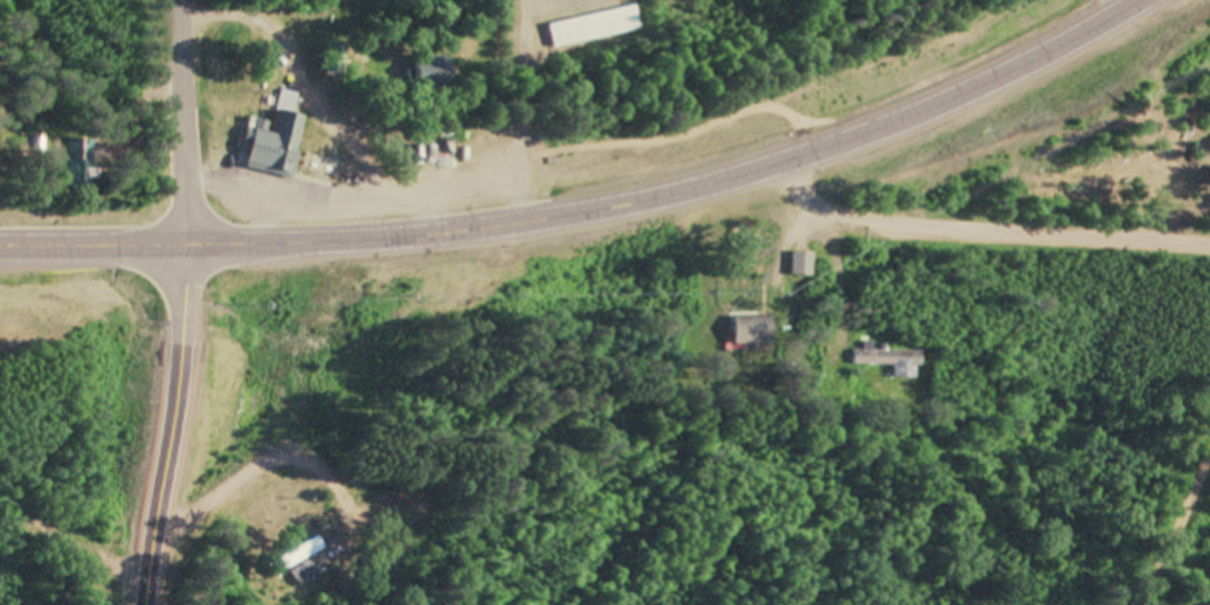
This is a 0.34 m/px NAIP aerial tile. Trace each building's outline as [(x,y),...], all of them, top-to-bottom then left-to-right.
[(552,48),(641,29),(635,6),(547,25),(552,48)] [(453,80),(449,54),(414,60),(418,86),(453,80)] [(294,177),(305,116),(297,114),(301,95),(280,91),(274,124),(245,119),(237,167),(294,177)] [(95,139),(67,139),(67,191),(95,191),(95,139)] [(813,277),(813,253),(789,253),(789,277),(813,277)] [(772,345),(772,316),(732,316),(732,345),(772,345)] [(925,352),(851,351),(851,366),(896,367),(896,379),(918,379),(918,367),(925,367),(925,352)] [(299,588),(321,579),(312,557),(327,551),(322,540),(285,555),(299,588)]
